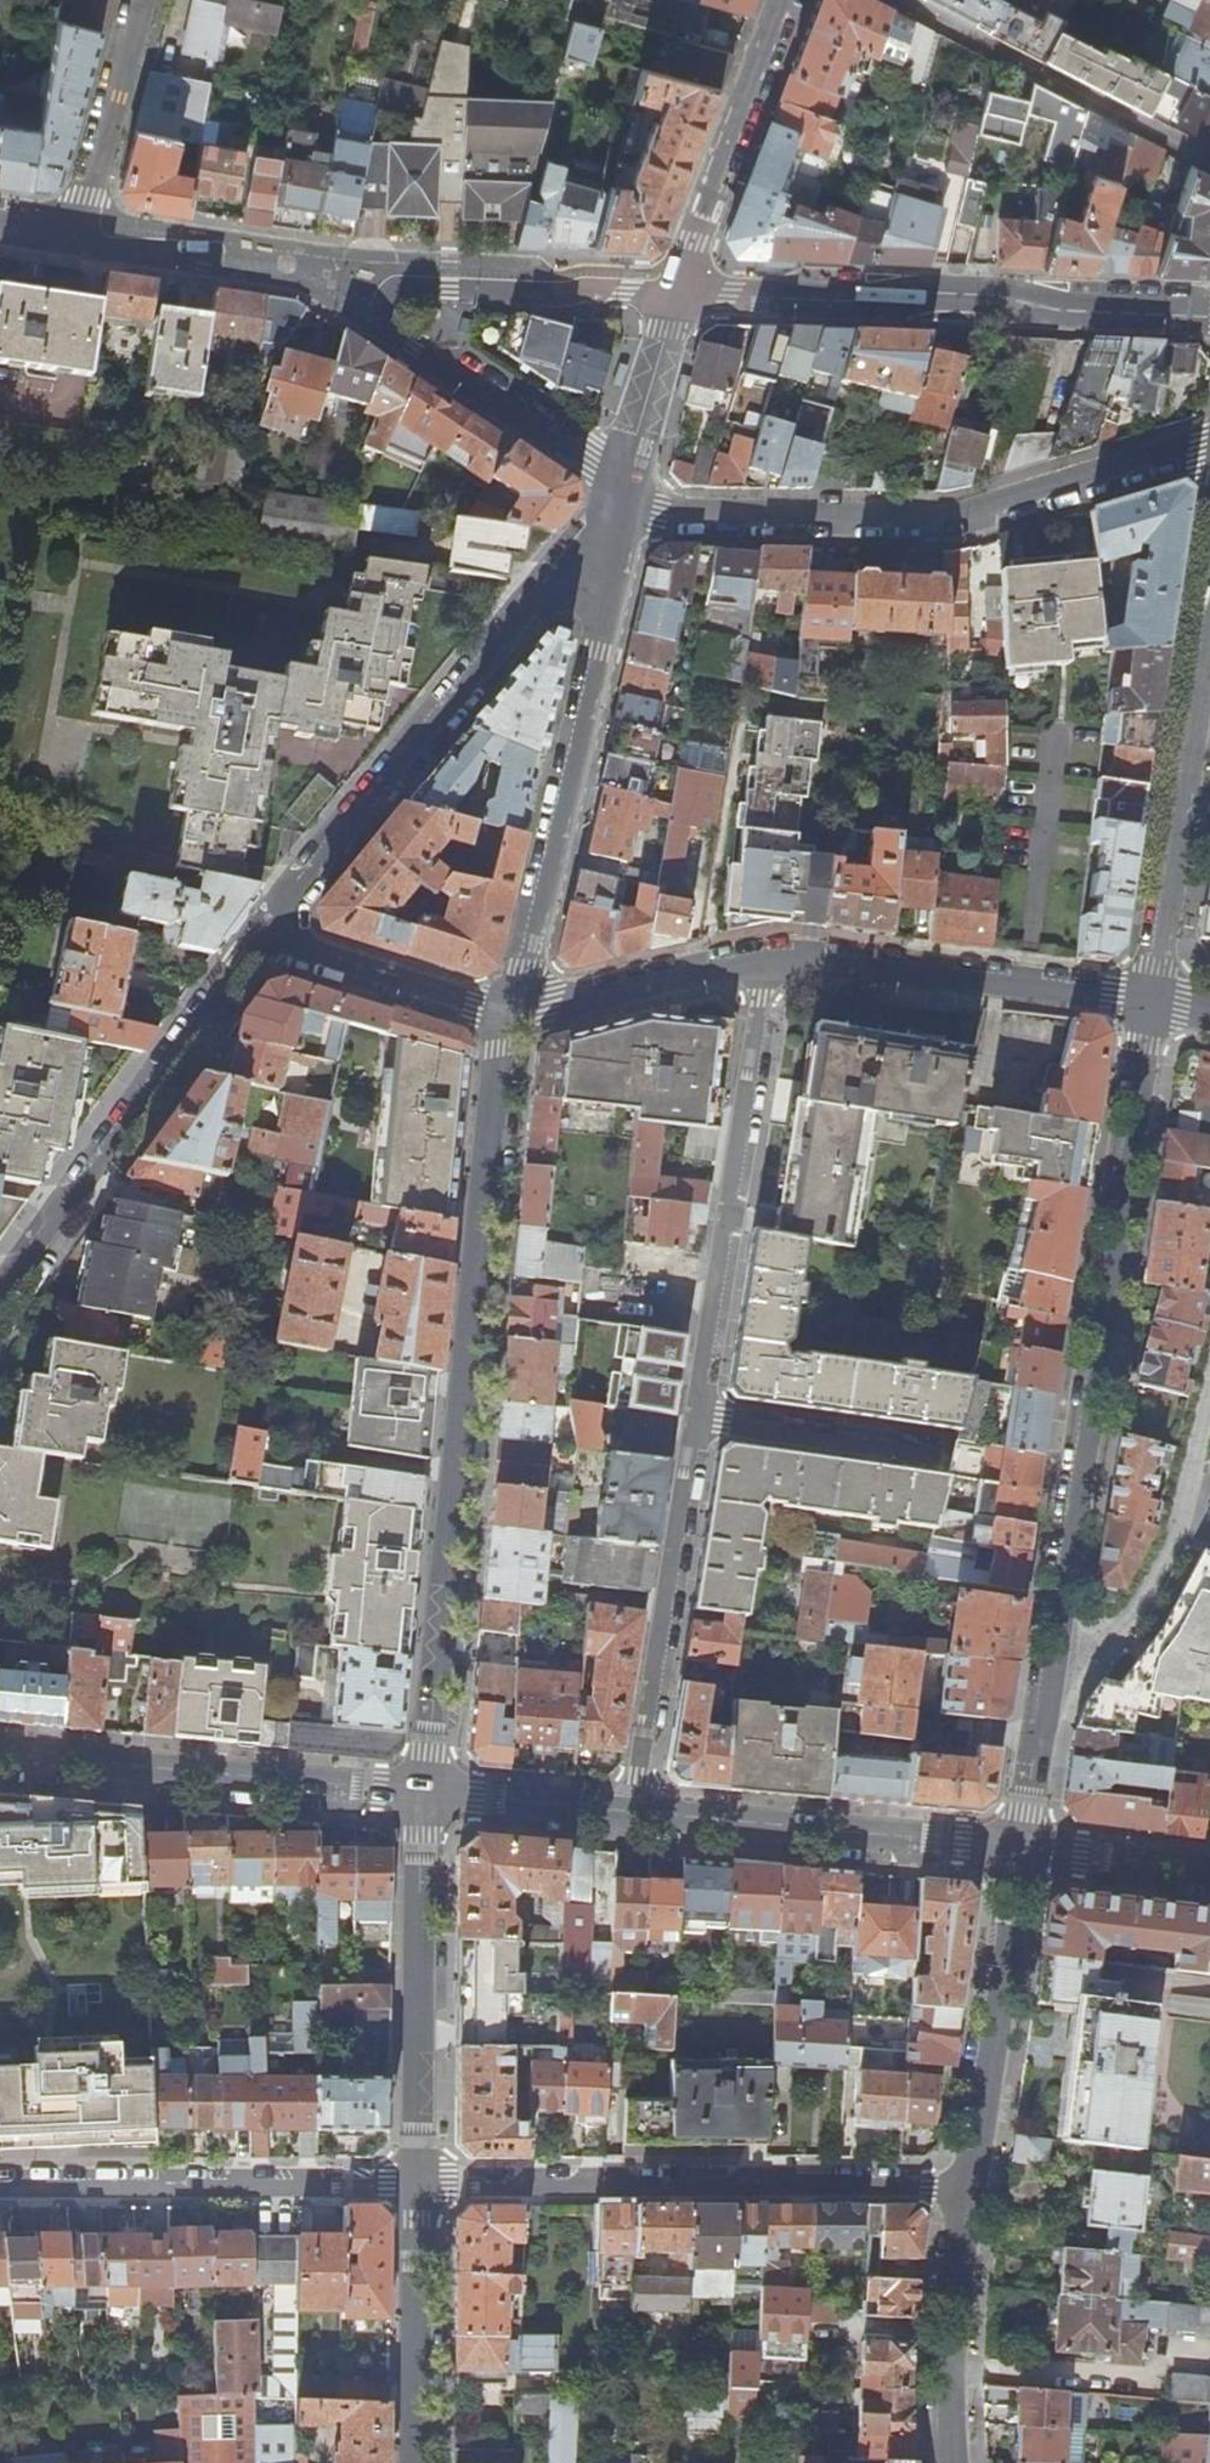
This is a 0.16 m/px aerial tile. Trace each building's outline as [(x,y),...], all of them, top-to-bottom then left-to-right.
[(73,0),(61,0),(58,19),(69,22),(73,0)] [(69,22),(99,30),(105,8),(108,0),(73,0),(69,22)] [(215,59),(222,18),(225,3),(212,0),(193,0),(183,52),(215,59)] [(277,29),(281,3),(268,0),(226,0),(225,3),(222,18),(277,29)] [(577,22),(601,28),(603,18),(604,15),(608,0),(584,0),(577,22)] [(703,26),(708,8),(681,0),(608,0),(604,15),(699,41),(703,26)] [(699,3),(748,16),(754,0),(700,0),(699,3)] [(873,53),(888,7),(874,0),(819,0),(818,2),(808,28),(790,74),(836,91),(841,78),(850,81),(855,68),(852,67),(859,46),(857,46),(855,40),(861,40),(864,50),(873,53)] [(947,11),(987,32),(1003,2),(999,0),(926,0),(947,11)] [(1015,8),(1042,22),(1046,11),(1052,0),(1019,0),(1015,8)] [(1072,0),(1052,0),(1046,11),(1063,19),(1072,0)] [(1169,26),(1179,30),(1185,33),(1188,27),(1209,38),(1209,0),(1182,0),(1169,26)] [(1003,2),(987,32),(1028,53),(1043,61),(1059,31),(1064,20),(1063,19),(1046,11),(1042,22),(1015,8),(1003,2)] [(879,55),(900,62),(912,20),(898,13),(888,7),(873,53),(871,59),(877,61),(879,55)] [(372,11),(359,8),(344,81),(358,83),(372,11)] [(58,19),(45,97),(42,116),(40,130),(30,188),(42,190),(59,180),(77,113),(99,30),(69,22),(58,19)] [(577,61),(563,57),(558,76),(577,81),(583,61),(591,63),(593,56),(601,28),(577,22),(572,20),(571,25),(567,41),(581,45),(577,61)] [(897,73),(918,80),(933,30),(912,20),(900,62),(897,73)] [(739,37),(703,26),(699,41),(698,44),(733,54),(739,37)] [(1179,30),(1163,61),(1169,64),(1185,33),(1179,30)] [(1102,53),(1059,31),(1043,61),(1096,88),(1147,114),(1168,74),(1159,69),(1133,56),(1130,60),(1105,48),(1102,53)] [(1163,61),(1159,69),(1168,74),(1173,76),(1209,95),(1209,45),(1199,40),(1185,33),(1169,64),(1163,61)] [(471,44),(441,36),(439,44),(457,47),(456,76),(450,75),(451,93),(453,94),(468,95),(471,44)] [(581,45),(567,41),(563,57),(577,61),(581,45)] [(686,41),(675,76),(719,88),(725,73),(733,54),(698,44),(686,41)] [(457,47),(439,44),(428,87),(428,88),(451,93),(450,75),(456,76),(457,47)] [(626,80),(637,83),(641,69),(631,66),(626,80)] [(654,121),(641,156),(662,164),(664,155),(694,165),(702,134),(719,88),(675,76),(642,68),(641,69),(637,83),(634,96),(653,101),(656,100),(658,93),(669,96),(658,122),(654,121)] [(210,80),(152,69),(136,129),(179,137),(199,141),(204,116),(210,81),(210,80)] [(918,80),(897,73),(895,82),(894,84),(915,90),(918,80)] [(851,126),(861,101),(836,91),(790,74),(786,83),(780,99),(837,121),(851,126)] [(1173,76),(1168,74),(1147,114),(1169,126),(1171,121),(1209,141),(1209,95),(1173,76)] [(406,81),(398,111),(412,114),(421,117),(428,88),(428,87),(406,81)] [(1078,144),(1087,110),(1033,82),(1028,100),(1024,115),(1052,123),(1042,157),(1072,165),(1078,144)] [(440,198),(444,198),(471,98),(453,94),(451,93),(428,88),(421,117),(412,114),(410,138),(389,138),(389,139),(370,139),(364,171),(357,205),(386,206),(386,212),(440,215),(440,198)] [(1024,115),(1028,100),(987,90),(977,132),(1018,142),(1024,115)] [(42,116),(45,97),(5,92),(4,100),(0,100),(0,184),(30,188),(40,130),(1,124),(3,110),(42,116)] [(472,94),(471,98),(444,198),(461,199),(461,215),(521,218),(527,196),(552,98),(472,94)] [(359,142),(367,106),(336,99),(328,136),(359,142)] [(824,157),(837,121),(780,99),(776,109),(772,120),(798,131),(792,145),(804,150),(824,157)] [(1,124),(40,130),(42,116),(3,110),(1,124)] [(640,113),(630,110),(619,149),(628,152),(640,113)] [(1104,146),(1102,151),(1095,174),(1093,173),(1079,220),(1064,215),(1069,200),(1074,201),(1080,177),(1069,174),(1057,215),(1056,220),(1043,266),(1066,267),(1091,268),(1106,221),(1123,169),(1135,135),(1109,122),(1087,110),(1078,144),(1091,148),(1093,143),(1104,146)] [(216,118),(204,116),(199,141),(194,174),(191,187),(238,195),(246,150),(212,143),(216,118)] [(272,157),(254,154),(241,219),(254,221),(269,223),(286,126),(287,121),(278,120),(273,144),(273,146),(274,146),(272,157)] [(774,194),(792,145),(798,131),(772,120),(727,237),(735,253),(747,254),(763,255),(785,198),(774,194)] [(315,132),(286,126),(269,223),(294,227),(301,228),(305,207),(319,210),(328,165),(330,152),(312,149),(315,132)] [(169,169),(179,137),(136,129),(120,188),(130,202),(171,209),(187,211),(191,187),(194,174),(169,169)] [(947,170),(966,175),(975,136),(957,132),(947,170)] [(1123,169),(1155,180),(1165,151),(1165,150),(1135,135),(1123,169)] [(169,169),(194,174),(199,141),(179,137),(169,169)] [(273,146),(273,144),(256,141),(254,154),(272,157),(274,146),(273,146)] [(1093,143),(1091,148),(1102,151),(1104,146),(1093,143)] [(622,174),(628,152),(619,149),(613,171),(622,174)] [(625,187),(609,186),(592,246),(653,248),(671,235),(681,203),(694,165),(664,155),(662,164),(641,156),(631,183),(634,188),(633,196),(627,196),(627,190),(625,187)] [(540,200),(527,196),(521,218),(514,243),(530,244),(540,244),(560,178),(561,171),(563,164),(546,159),(537,189),(539,194),(541,194),(540,200)] [(364,171),(328,165),(319,210),(320,210),(355,217),(355,214),(357,205),(364,171)] [(1169,232),(1155,271),(1179,272),(1209,273),(1209,174),(1193,165),(1177,210),(1186,213),(1182,237),(1169,232)] [(596,182),(561,171),(560,178),(594,189),(596,182)] [(819,188),(821,181),(796,171),(785,198),(795,202),(802,182),(819,188)] [(955,223),(974,227),(982,189),(970,186),(972,179),(965,177),(955,223)] [(594,189),(560,178),(540,244),(567,245),(584,246),(600,191),(594,189)] [(927,187),(898,178),(895,187),(875,260),(912,261),(928,262),(943,207),(923,201),(927,187)] [(895,187),(867,180),(862,197),(859,206),(857,215),(844,258),(858,259),(875,260),(895,187)] [(844,200),(859,206),(862,197),(847,191),(844,200)] [(795,202),(785,198),(763,255),(802,256),(838,258),(844,258),(857,215),(827,203),(824,213),(795,202)] [(1177,210),(1148,199),(1137,231),(1123,270),(1139,270),(1155,271),(1169,232),(1177,210)] [(355,217),(351,236),(357,236),(361,215),(355,214),(355,217)] [(998,217),(995,265),(1018,265),(1043,266),(1056,220),(998,217)] [(1137,231),(1106,221),(1091,268),(1105,269),(1123,270),(1137,231)] [(131,276),(106,273),(101,303),(98,320),(128,324),(129,317),(152,320),(154,309),(158,280),(131,276)] [(90,376),(98,320),(101,303),(0,287),(0,363),(90,376)] [(240,292),(212,288),(207,317),(204,341),(211,342),(213,334),(249,339),(247,351),(246,351),(244,364),(256,365),(259,341),(266,296),(240,292)] [(295,300),(266,296),(259,341),(273,343),(286,339),(304,306),(295,300)] [(192,315),(154,309),(152,320),(151,327),(142,391),(196,398),(204,341),(207,317),(192,315)] [(544,317),(528,383),(552,399),(555,387),(567,343),(573,318),(544,317)] [(725,352),(698,345),(684,405),(710,411),(714,391),(728,394),(738,355),(745,358),(750,343),(755,326),(733,325),(725,352)] [(821,329),(789,327),(782,352),(775,374),(806,382),(809,369),(821,329)] [(809,369),(840,379),(853,330),(834,329),(821,329),(809,369)] [(876,406),(909,414),(916,388),(929,333),(891,332),(853,330),(840,379),(836,396),(856,402),(860,387),(880,392),(876,406)] [(366,402),(382,358),(365,347),(341,331),(330,366),(324,391),(366,402)] [(1024,337),(1004,336),(995,367),(1014,373),(1024,337)] [(1191,374),(1194,346),(1090,341),(1056,433),(1027,435),(1056,339),(1024,337),(1014,373),(984,480),(1093,447),(1104,411),(1110,398),(1122,400),(1121,409),(1150,412),(1153,386),(1161,386),(1162,375),(1172,375),(1180,375),(1181,374),(1191,374)] [(609,356),(567,343),(555,387),(581,395),(583,387),(598,392),(609,356)] [(782,352),(750,343),(745,358),(734,394),(745,397),(742,406),(749,408),(752,399),(766,403),(775,374),(782,352)] [(908,418),(951,427),(953,418),(967,360),(931,351),(922,389),(916,388),(909,414),(908,418)] [(315,420),(324,391),(330,366),(282,352),(277,372),(270,371),(265,392),(267,392),(259,426),(274,429),(278,415),(289,418),(291,414),(315,420)] [(384,445),(413,378),(396,367),(382,358),(366,402),(364,411),(375,415),(359,457),(376,465),(384,445)] [(460,410),(453,405),(413,378),(384,445),(422,462),(432,445),(443,452),(451,437),(466,414),(460,410)] [(795,421),(826,430),(832,410),(801,401),(795,421)] [(490,476),(511,444),(466,414),(451,437),(443,452),(464,467),(460,473),(483,488),(490,476)] [(793,427),(762,418),(758,431),(755,441),(747,469),(779,478),(789,442),(793,427)] [(951,427),(950,431),(967,436),(970,422),(953,418),(951,427)] [(81,434),(76,465),(97,467),(103,423),(83,420),(81,434)] [(76,465),(81,434),(0,421),(0,455),(76,465)] [(950,431),(943,459),(935,491),(943,491),(958,488),(964,487),(966,486),(968,485),(969,484),(970,483),(974,467),(979,468),(989,426),(970,422),(967,436),(950,431)] [(886,427),(870,490),(891,490),(905,432),(886,427)] [(728,460),(714,457),(714,458),(705,487),(729,488),(741,488),(747,469),(755,441),(735,436),(728,460)] [(820,451),(789,442),(779,478),(776,488),(794,488),(810,489),(814,474),(820,451)] [(187,463),(184,479),(239,486),(244,452),(190,443),(187,463)] [(854,452),(822,443),(820,451),(814,474),(845,483),(854,452)] [(526,526),(552,530),(566,513),(575,502),(572,484),(511,444),(490,476),(516,493),(517,499),(507,513),(475,501),(464,518),(526,526)] [(697,454),(714,458),(714,457),(715,453),(699,448),(697,454)] [(714,458),(697,454),(693,467),(671,462),(668,472),(680,486),(705,487),(714,458)] [(187,463),(175,461),(173,477),(184,479),(187,463)] [(1112,636),(1102,636),(1103,642),(1104,652),(1111,652),(1165,650),(1175,584),(1189,496),(1174,485),(1090,511),(1095,561),(1100,616),(1112,614),(1108,583),(1104,584),(1102,563),(1134,554),(1135,547),(1146,549),(1144,563),(1137,562),(1137,565),(1129,564),(1120,631),(1112,636)] [(353,546),(355,531),(359,503),(332,500),(295,494),(265,490),(259,533),(353,546)] [(359,503),(355,531),(395,537),(396,530),(417,533),(420,512),(402,509),(359,503)] [(456,517),(448,570),(504,578),(508,555),(521,557),(526,526),(464,518),(456,517)] [(697,583),(706,584),(712,553),(712,547),(664,546),(649,558),(645,574),(640,596),(683,605),(686,606),(688,594),(694,595),(697,583)] [(969,558),(968,547),(962,549),(949,551),(942,551),(943,579),(946,633),(965,633),(962,558),(969,558)] [(789,594),(803,596),(805,577),(808,550),(808,549),(786,549),(759,548),(758,559),(754,590),(777,593),(775,613),(789,614),(790,599),(789,594)] [(703,604),(726,607),(751,610),(754,590),(758,559),(712,553),(706,584),(703,604)] [(143,638),(114,634),(103,632),(89,714),(101,716),(189,731),(186,748),(176,746),(167,807),(182,809),(174,859),(173,867),(200,872),(237,880),(238,872),(240,862),(243,847),(253,849),(275,725),(293,728),(292,734),(333,740),(335,732),(361,736),(363,728),(376,731),(385,682),(403,686),(421,586),(423,579),(425,568),(366,558),(364,570),(363,576),(352,574),(344,612),(324,609),(317,643),(307,641),(303,665),(285,663),(282,676),(224,666),(226,652),(206,649),(208,639),(145,629),(143,638)] [(1095,561),(1000,569),(1001,587),(1002,620),(1003,669),(1056,665),(1062,664),(1069,664),(1069,645),(1103,642),(1102,636),(1100,616),(1095,561)] [(943,579),(853,575),(852,579),(851,609),(850,620),(850,630),(946,636),(946,633),(943,579)] [(802,607),(851,609),(852,579),(805,577),(803,596),(802,607)] [(986,620),(1002,620),(1001,587),(985,587),(986,620)] [(674,642),(683,605),(640,596),(636,614),(632,633),(674,642)] [(726,607),(703,604),(702,609),(698,634),(722,638),(725,615),(726,607)] [(851,609),(802,607),(801,618),(850,620),(851,609)] [(722,638),(698,634),(696,647),(692,672),(739,684),(741,685),(745,655),(750,618),(725,615),(722,638)] [(469,729),(539,758),(566,639),(548,632),(514,674),(469,729)] [(667,674),(674,642),(632,633),(628,647),(624,664),(667,674)] [(926,644),(890,642),(890,651),(927,653),(926,644)] [(1119,693),(1106,694),(1104,716),(1119,715),(1156,713),(1160,683),(1165,650),(1111,652),(1108,678),(1121,679),(1119,693)] [(796,664),(745,655),(741,685),(769,692),(770,684),(772,671),(795,675),(796,664)] [(660,704),(667,674),(624,664),(621,678),(618,694),(660,704)] [(772,671),(770,684),(793,689),(795,675),(772,671)] [(770,684),(769,692),(792,698),(793,689),(770,684)] [(653,734),(660,704),(618,694),(614,708),(611,724),(653,734)] [(985,731),(984,765),(1004,767),(1005,731),(1004,703),(949,703),(950,730),(985,731)] [(1119,715),(1114,746),(1150,751),(1152,734),(1156,713),(1119,715)] [(1114,746),(1119,715),(1104,716),(1102,726),(1100,745),(1114,746)] [(775,921),(823,926),(831,860),(810,859),(810,849),(794,847),(799,798),(805,798),(809,760),(815,761),(819,722),(764,717),(764,724),(745,723),(744,738),(741,770),(739,787),(738,801),(732,859),(728,858),(727,867),(729,868),(725,917),(731,917),(775,921)] [(646,765),(653,734),(611,724),(607,740),(604,754),(646,765)] [(469,800),(464,821),(501,831),(521,836),(530,795),(539,758),(469,729),(443,762),(406,807),(456,819),(453,807),(469,785),(479,760),(490,765),(498,771),(492,800),(485,804),(469,800)] [(1114,746),(1109,781),(1145,786),(1147,768),(1150,751),(1114,746)] [(640,790),(646,765),(604,754),(601,769),(597,786),(603,787),(646,798),(647,792),(640,790)] [(957,806),(1000,810),(1003,774),(1003,769),(946,764),(940,819),(955,820),(957,806)] [(697,773),(676,770),(676,773),(670,804),(669,811),(659,875),(665,876),(667,867),(680,868),(687,829),(697,774),(697,773)] [(723,778),(697,774),(687,829),(696,830),(698,818),(716,821),(723,778)] [(335,791),(317,776),(286,813),(304,827),(335,791)] [(1091,822),(1138,829),(1141,807),(1145,786),(1109,781),(1096,779),(1096,785),(1091,822)] [(643,830),(649,799),(646,798),(603,787),(593,827),(583,872),(614,880),(622,881),(626,862),(624,862),(631,827),(643,830)] [(656,807),(669,811),(670,804),(657,801),(656,807)] [(443,841),(494,854),(501,831),(464,821),(456,819),(406,807),(369,850),(319,910),(324,928),(403,953),(412,929),(388,921),(393,914),(397,917),(402,910),(398,908),(406,898),(415,906),(425,894),(432,898),(436,892),(446,878),(429,861),(440,848),(439,846),(443,841)] [(698,818),(696,830),(714,833),(716,821),(698,818)] [(1080,917),(1075,958),(1105,961),(1120,949),(1128,897),(1138,829),(1091,822),(1090,832),(1088,845),(1097,847),(1096,855),(1097,858),(1096,869),(1100,869),(1099,876),(1091,875),(1088,898),(1095,900),(1094,908),(1090,908),(1089,918),(1080,917)] [(853,852),(856,829),(843,828),(840,850),(853,852)] [(435,924),(417,919),(415,922),(412,929),(403,953),(434,962),(475,975),(491,966),(504,908),(521,836),(501,831),(494,854),(485,884),(447,876),(446,878),(436,892),(448,899),(442,920),(435,924)] [(837,868),(838,861),(831,860),(823,926),(863,932),(891,936),(894,898),(899,836),(899,834),(870,831),(866,871),(853,870),(853,864),(848,863),(847,869),(837,868)] [(914,907),(932,909),(935,875),(938,838),(899,836),(894,898),(911,900),(911,906),(914,907)] [(155,862),(85,848),(82,860),(152,875),(155,862)] [(607,912),(614,880),(583,872),(577,870),(574,887),(570,903),(607,912)] [(159,941),(212,952),(240,913),(260,885),(237,880),(200,872),(195,893),(177,889),(171,884),(127,875),(124,876),(116,912),(116,914),(163,924),(159,941)] [(1206,874),(1203,890),(1200,907),(1209,909),(1209,874),(1206,874)] [(995,883),(935,875),(932,909),(929,940),(962,944),(991,948),(995,883)] [(638,892),(639,886),(626,883),(624,888),(638,892)] [(639,886),(638,892),(633,912),(620,911),(616,910),(616,915),(609,958),(628,953),(647,948),(655,899),(656,891),(657,890),(639,886)] [(692,905),(655,899),(647,948),(664,944),(686,940),(692,905)] [(607,912),(570,903),(564,928),(558,956),(571,969),(609,958),(616,915),(607,912)] [(1200,907),(1195,939),(1209,943),(1209,909),(1200,907)] [(729,931),(775,921),(731,917),(729,931)] [(50,1004),(116,1019),(124,984),(127,984),(130,971),(127,971),(135,935),(68,921),(51,997),(49,997),(48,1003),(50,1003),(50,1004)] [(465,1058),(469,1059),(470,1049),(460,1033),(438,1025),(347,997),(283,977),(264,983),(253,998),(273,1004),(302,1012),(307,1014),(315,1015),(345,1024),(382,1035),(392,1038),(431,1049),(465,1058)] [(273,1004),(253,998),(248,1006),(242,1014),(248,1015),(241,1041),(249,1042),(262,1045),(285,1050),(290,1031),(296,1033),(302,1012),(273,1004)] [(132,1050),(140,1052),(150,1038),(157,1028),(116,1019),(50,1004),(46,1026),(16,1020),(15,1026),(83,1039),(132,1050)] [(338,1045),(345,1024),(315,1015),(307,1014),(306,1021),(310,1022),(309,1029),(318,1032),(312,1057),(316,1058),(335,1062),(338,1045)] [(613,1025),(566,1038),(561,1088),(560,1098),(560,1101),(594,1104),(636,1108),(635,1120),(659,1123),(674,1125),(715,1129),(717,1105),(719,1091),(713,1090),(717,1054),(726,1055),(730,1019),(693,1015),(693,1021),(668,1019),(648,1017),(613,1025)] [(1090,1018),(1071,1016),(1059,1068),(1062,1068),(1058,1095),(1042,1093),(1038,1116),(1092,1124),(1098,1089),(1106,1033),(1090,1018)] [(38,1183),(46,1145),(62,1148),(70,1112),(60,1110),(64,1094),(68,1094),(71,1077),(76,1077),(83,1039),(15,1026),(0,1023),(0,1175),(38,1183)] [(776,1214),(773,1234),(805,1240),(825,1244),(851,1249),(860,1190),(873,1113),(950,1125),(956,1104),(957,1104),(971,1048),(886,1035),(832,1027),(815,1023),(807,1027),(797,1082),(790,1126),(786,1147),(776,1214)] [(566,1038),(567,1031),(548,1037),(536,1051),(535,1061),(531,1095),(526,1149),(554,1152),(560,1101),(560,1098),(549,1097),(551,1087),(561,1088),(566,1038)] [(387,1096),(392,1038),(382,1035),(377,1094),(387,1096)] [(460,1102),(465,1058),(431,1049),(392,1038),(387,1096),(385,1118),(379,1173),(376,1206),(421,1215),(449,1221),(460,1102)] [(314,1066),(316,1058),(312,1057),(292,1052),(285,1050),(262,1045),(249,1042),(241,1041),(235,1039),(226,1079),(237,1081),(244,1083),(281,1091),(288,1060),(314,1066)] [(1201,1049),(1196,1088),(1195,1100),(1209,1102),(1209,1053),(1201,1049)] [(226,1079),(199,1073),(181,1099),(162,1126),(138,1158),(153,1161),(182,1167),(201,1170),(223,1175),(225,1175),(233,1136),(244,1083),(237,1081),(226,1079)] [(327,1100),(330,1090),(307,1085),(304,1096),(327,1100)] [(310,1192),(327,1100),(304,1096),(286,1092),(279,1124),(277,1124),(270,1118),(254,1115),(252,1127),(251,1127),(246,1152),(302,1163),(300,1169),(283,1166),(279,1186),(280,1186),(296,1189),(305,1191),(310,1192)] [(1087,1159),(1092,1124),(1038,1116),(1029,1115),(975,1106),(970,1129),(980,1130),(976,1154),(998,1157),(993,1187),(1026,1193),(1029,1183),(1082,1191),(1087,1159)] [(659,1123),(635,1120),(631,1160),(628,1196),(649,1199),(660,1200),(707,1205),(711,1183),(672,1178),(671,1180),(654,1179),(659,1123)] [(714,1161),(719,1130),(715,1129),(674,1125),(673,1134),(680,1135),(679,1140),(689,1141),(686,1157),(714,1161)] [(1154,1202),(1197,1208),(1200,1191),(1196,1190),(1198,1166),(1209,1168),(1209,1135),(1208,1135),(1166,1128),(1159,1173),(1154,1202)] [(554,1152),(526,1149),(523,1180),(519,1225),(546,1228),(554,1152)] [(153,1161),(138,1158),(132,1166),(126,1175),(130,1183),(195,1196),(196,1196),(201,1170),(182,1167),(153,1161)] [(223,1175),(201,1170),(196,1196),(195,1196),(191,1215),(213,1220),(223,1175)] [(1075,1236),(1082,1191),(1029,1183),(1026,1193),(1007,1266),(1069,1281),(1075,1236)] [(301,1211),(305,1191),(296,1189),(280,1186),(271,1232),(296,1237),(301,1211)] [(451,1240),(452,1222),(449,1221),(421,1215),(376,1206),(310,1192),(305,1191),(301,1211),(379,1227),(386,1224),(387,1221),(395,1223),(390,1248),(399,1250),(398,1257),(448,1267),(451,1240)] [(28,1199),(0,1194),(0,1237),(28,1199)] [(706,1217),(707,1205),(660,1200),(649,1199),(647,1219),(641,1218),(639,1226),(645,1227),(643,1244),(683,1249),(686,1222),(704,1225),(706,1217)] [(132,1204),(115,1200),(111,1218),(105,1217),(99,1244),(91,1243),(77,1306),(97,1309),(115,1313),(148,1319),(159,1268),(173,1271),(179,1246),(173,1245),(179,1213),(132,1204)] [(1209,1217),(1209,1210),(1197,1208),(1154,1202),(1148,1243),(1141,1283),(1158,1285),(1199,1290),(1205,1250),(1209,1250),(1209,1243),(1206,1243),(1209,1217)] [(546,1228),(519,1225),(517,1248),(514,1276),(536,1278),(580,1282),(581,1279),(582,1266),(584,1248),(544,1243),(546,1228)] [(903,1421),(958,1429),(971,1380),(971,1377),(919,1370),(920,1364),(900,1361),(899,1367),(805,1354),(804,1357),(792,1354),(786,1357),(781,1345),(789,1341),(795,1302),(800,1303),(802,1292),(808,1293),(810,1286),(799,1284),(798,1283),(805,1240),(773,1234),(752,1231),(748,1261),(739,1312),(728,1388),(734,1397),(768,1402),(903,1421)] [(345,1247),(296,1237),(288,1279),(285,1279),(282,1296),(284,1297),(276,1341),(325,1350),(345,1247)] [(636,1244),(634,1264),(629,1263),(627,1270),(633,1271),(632,1280),(675,1286),(676,1276),(679,1277),(682,1250),(683,1249),(636,1244)] [(444,1312),(448,1267),(398,1257),(384,1255),(378,1286),(367,1284),(365,1294),(376,1296),(374,1306),(363,1304),(361,1313),(372,1315),(371,1324),(379,1326),(373,1359),(391,1362),(435,1370),(438,1371),(444,1312)] [(622,1271),(582,1266),(581,1279),(580,1282),(577,1317),(577,1319),(608,1323),(610,1303),(612,1282),(620,1283),(622,1271)] [(1066,1299),(1069,1281),(1007,1266),(1000,1296),(1013,1300),(1012,1306),(1033,1311),(1063,1319),(1066,1299)] [(531,1297),(512,1295),(508,1338),(548,1342),(554,1287),(533,1285),(531,1297)] [(1209,1304),(1209,1291),(1199,1290),(1158,1285),(1153,1301),(1149,1318),(1204,1330),(1209,1304)] [(562,1288),(554,1287),(548,1342),(557,1343),(574,1345),(577,1319),(577,1317),(559,1315),(562,1288)] [(901,1324),(898,1323),(886,1321),(855,1315),(861,1290),(846,1287),(838,1325),(899,1338),(901,1324)] [(253,1292),(235,1288),(232,1307),(249,1310),(251,1303),(253,1292)] [(77,1306),(58,1303),(55,1314),(59,1320),(67,1321),(64,1340),(109,1348),(115,1313),(97,1309),(77,1306)] [(608,1323),(620,1325),(687,1334),(690,1316),(610,1303),(608,1323)] [(1060,1337),(1063,1319),(1033,1311),(1012,1306),(1010,1318),(1021,1320),(1018,1347),(1058,1355),(1060,1337)] [(1196,1364),(1204,1330),(1149,1318),(1145,1334),(1141,1350),(1188,1361),(1196,1364)] [(667,1369),(681,1371),(683,1359),(685,1346),(687,1334),(620,1325),(614,1360),(626,1362),(667,1369)] [(223,1368),(229,1333),(218,1331),(211,1330),(205,1365),(223,1368)] [(64,1340),(55,1338),(48,1378),(33,1375),(33,1379),(31,1396),(27,1396),(27,1397),(22,1425),(18,1450),(42,1454),(80,1460),(83,1442),(92,1443),(98,1407),(111,1409),(114,1391),(119,1392),(126,1351),(109,1348),(64,1340)] [(548,1342),(508,1338),(506,1352),(505,1370),(528,1372),(554,1374),(557,1343),(548,1342)] [(573,1354),(574,1345),(557,1343),(554,1374),(571,1376),(573,1354)] [(1055,1373),(1058,1355),(1018,1347),(1012,1346),(1011,1352),(1017,1353),(1012,1386),(1052,1392),(1055,1373)] [(1188,1361),(1141,1350),(1137,1366),(1133,1384),(1187,1396),(1191,1379),(1184,1377),(1188,1361)] [(428,1439),(435,1370),(391,1362),(373,1359),(365,1357),(362,1383),(359,1383),(355,1421),(358,1421),(355,1447),(426,1458),(428,1439)] [(665,1380),(667,1369),(626,1362),(624,1373),(665,1380)] [(528,1372),(505,1370),(503,1386),(501,1402),(551,1406),(554,1374),(528,1372)] [(653,1414),(674,1416),(680,1382),(665,1380),(624,1373),(612,1372),(606,1405),(628,1408),(628,1410),(653,1414)] [(971,1380),(958,1429),(956,1441),(972,1443),(987,1382),(971,1380)] [(1048,1423),(1052,1392),(1012,1386),(1010,1405),(1003,1448),(1043,1454),(1048,1423)] [(623,1455),(667,1461),(670,1441),(674,1416),(653,1414),(628,1410),(624,1436),(602,1434),(598,1425),(600,1404),(570,1400),(569,1407),(576,1445),(576,1449),(606,1453),(623,1455)] [(551,1406),(501,1402),(500,1419),(498,1437),(548,1442),(548,1441),(550,1424),(551,1406)] [(416,1510),(421,1511),(425,1477),(409,1475),(371,1469),(317,1461),(315,1474),(304,1472),(303,1473),(271,1468),(272,1466),(259,1464),(265,1432),(238,1427),(227,1481),(339,1498),(342,1499),(416,1510)] [(1174,1446),(1120,1432),(1117,1451),(1113,1480),(1151,1488),(1154,1489),(1157,1471),(1158,1463),(1169,1464),(1174,1446)] [(495,1463),(493,1485),(529,1488),(544,1490),(547,1463),(548,1442),(498,1437),(495,1463)] [(939,1508),(947,1476),(910,1471),(761,1450),(726,1445),(718,1450),(715,1470),(702,1553),(693,1608),(724,1612),(740,1614),(740,1615),(745,1616),(753,1571),(758,1571),(761,1553),(756,1552),(761,1514),(756,1507),(763,1499),(766,1502),(781,1504),(781,1507),(872,1519),(871,1526),(891,1528),(892,1522),(897,1523),(934,1528),(939,1508)] [(1041,1466),(1043,1454),(1003,1448),(987,1445),(982,1480),(1038,1489),(1041,1466)] [(50,1550),(58,1501),(36,1497),(42,1454),(18,1450),(0,1447),(0,1544),(50,1550)] [(594,1539),(654,1545),(658,1518),(662,1495),(667,1461),(623,1455),(606,1453),(601,1492),(609,1494),(608,1500),(599,1499),(594,1539)] [(1036,1506),(1038,1489),(982,1480),(978,1479),(972,1516),(989,1518),(1033,1525),(1036,1506)] [(1151,1488),(1113,1480),(1110,1496),(1108,1514),(1154,1526),(1160,1501),(1150,1499),(1151,1488)] [(491,1508),(489,1527),(528,1532),(538,1533),(541,1505),(547,1500),(553,1501),(549,1534),(564,1535),(570,1492),(544,1490),(529,1488),(493,1485),(491,1508)] [(570,1492),(564,1535),(567,1536),(576,1537),(580,1496),(577,1496),(577,1490),(570,1490),(570,1492)] [(416,1510),(342,1499),(337,1555),(330,1555),(326,1591),(333,1592),(328,1647),(340,1648),(340,1645),(389,1652),(402,1653),(406,1610),(412,1610),(415,1571),(417,1552),(412,1551),(416,1510)] [(1031,1537),(1033,1525),(989,1518),(972,1516),(962,1513),(953,1511),(939,1508),(934,1528),(933,1535),(977,1543),(995,1546),(1002,1547),(1029,1552),(1031,1537)] [(1154,1526),(1108,1514),(1105,1530),(1103,1545),(1140,1552),(1153,1528),(1154,1526)] [(486,1557),(482,1598),(508,1601),(519,1602),(541,1605),(548,1534),(538,1533),(528,1532),(489,1527),(486,1557)] [(841,1562),(922,1575),(928,1554),(894,1549),(870,1546),(838,1540),(838,1536),(800,1531),(797,1556),(802,1557),(836,1561),(841,1562)] [(1026,1573),(1029,1552),(1002,1547),(995,1546),(992,1555),(987,1554),(985,1559),(974,1557),(977,1543),(933,1535),(928,1554),(922,1575),(1023,1592),(1026,1573)] [(597,1586),(647,1591),(654,1545),(594,1539),(576,1537),(567,1536),(565,1553),(561,1582),(597,1586)] [(1140,1552),(1103,1545),(1100,1563),(1097,1581),(1121,1586),(1140,1552)] [(1074,1727),(1115,1731),(1130,1733),(1135,1712),(1156,1718),(1161,1695),(1180,1699),(1180,1698),(1209,1704),(1209,1551),(1203,1549),(1175,1600),(1159,1629),(1148,1644),(1117,1685),(1099,1682),(1084,1703),(1074,1727)] [(836,1561),(802,1557),(801,1570),(807,1571),(820,1573),(832,1574),(840,1575),(841,1562),(836,1561)] [(807,1571),(797,1637),(821,1640),(823,1625),(826,1606),(832,1574),(820,1573),(807,1571)] [(823,1625),(821,1640),(839,1642),(864,1645),(866,1645),(867,1633),(868,1624),(865,1623),(868,1592),(852,1576),(840,1575),(832,1574),(826,1606),(823,1625)] [(1016,1635),(1021,1604),(957,1593),(951,1641),(867,1633),(866,1645),(907,1650),(920,1652),(945,1655),(1011,1663),(1016,1635)] [(508,1601),(482,1598),(479,1631),(498,1632),(518,1635),(519,1602),(508,1601)] [(630,1702),(644,1612),(587,1604),(586,1610),(584,1636),(583,1654),(596,1655),(592,1687),(593,1687),(593,1688),(594,1688),(593,1701),(580,1699),(579,1713),(576,1747),(622,1751),(630,1702)] [(737,1631),(740,1615),(740,1614),(724,1612),(722,1622),(714,1621),(713,1626),(691,1623),(685,1658),(733,1664),(734,1665),(737,1631)] [(98,1640),(102,1618),(93,1617),(73,1615),(70,1637),(98,1640)] [(136,1668),(137,1657),(128,1656),(133,1621),(102,1618),(98,1640),(96,1648),(101,1649),(101,1658),(101,1659),(105,1660),(104,1682),(125,1683),(127,1667),(136,1668)] [(313,1678),(316,1645),(297,1643),(294,1676),(313,1678)] [(61,1727),(65,1679),(48,1678),(48,1676),(43,1666),(43,1662),(49,1662),(49,1666),(66,1667),(67,1649),(14,1644),(12,1659),(16,1664),(11,1672),(11,1674),(0,1673),(0,1721),(26,1724),(61,1727)] [(401,1744),(410,1654),(402,1653),(389,1652),(340,1645),(340,1648),(333,1725),(289,1721),(287,1747),(338,1752),(387,1756),(401,1744)] [(907,1650),(866,1645),(864,1645),(862,1659),(849,1657),(846,1683),(859,1685),(857,1702),(863,1703),(868,1703),(906,1708),(914,1709),(920,1652),(907,1650)] [(82,1728),(100,1730),(104,1682),(105,1660),(101,1659),(101,1658),(92,1657),(92,1652),(69,1649),(67,1649),(66,1667),(65,1679),(61,1727),(82,1728)] [(1007,1695),(1011,1663),(945,1655),(938,1712),(937,1717),(967,1721),(1003,1726),(1007,1695)] [(177,1706),(180,1662),(155,1659),(144,1658),(143,1666),(149,1667),(143,1734),(159,1736),(174,1737),(177,1706)] [(256,1745),(259,1720),(262,1695),(264,1665),(199,1659),(180,1658),(180,1662),(177,1706),(174,1737),(215,1742),(256,1745)] [(517,1667),(517,1665),(517,1658),(505,1658),(505,1666),(517,1667)] [(544,1744),(576,1747),(579,1713),(580,1699),(581,1678),(583,1662),(570,1662),(569,1670),(550,1668),(549,1681),(545,1725),(544,1744)] [(516,1678),(517,1667),(505,1666),(476,1663),(472,1700),(487,1701),(502,1703),(515,1704),(516,1678)] [(512,1741),(544,1744),(545,1725),(549,1681),(550,1668),(517,1665),(517,1667),(516,1678),(515,1704),(514,1709),(513,1720),(512,1741)] [(722,1689),(682,1682),(668,1769),(680,1783),(695,1785),(724,1787),(729,1729),(709,1726),(710,1715),(718,1716),(722,1689)] [(478,1766),(510,1768),(511,1750),(512,1741),(513,1720),(501,1719),(502,1703),(487,1701),(472,1700),(469,1725),(467,1751),(472,1758),(478,1766)] [(765,1704),(731,1701),(729,1729),(724,1787),(776,1792),(828,1797),(832,1752),(834,1729),(835,1711),(804,1707),(803,1711),(765,1707),(765,1704)] [(501,1719),(513,1720),(514,1709),(515,1704),(502,1703),(501,1719)] [(863,1703),(859,1732),(874,1734),(910,1738),(914,1709),(906,1708),(868,1703),(863,1703)] [(256,1745),(287,1747),(289,1721),(259,1720),(256,1745)] [(965,1745),(999,1749),(1002,1734),(1003,1726),(967,1721),(965,1745)] [(1071,1744),(1069,1758),(1111,1761),(1112,1755),(1118,1756),(1119,1750),(1113,1749),(1115,1731),(1074,1727),(1071,1744)] [(1171,1768),(1174,1738),(1144,1735),(1140,1764),(1171,1768)] [(996,1773),(999,1749),(965,1745),(964,1757),(919,1753),(919,1739),(911,1738),(909,1759),(904,1804),(941,1807),(976,1810),(992,1798),(996,1773)] [(832,1752),(828,1797),(848,1798),(867,1800),(872,1756),(832,1752)] [(872,1756),(867,1800),(887,1802),(904,1804),(909,1759),(872,1756)] [(1155,1799),(1166,1800),(1170,1777),(1170,1772),(1171,1768),(1140,1764),(1124,1763),(1111,1761),(1069,1758),(1066,1775),(1064,1790),(1104,1793),(1105,1786),(1111,1782),(1157,1788),(1155,1799)] [(1166,1800),(1162,1831),(1190,1834),(1202,1836),(1209,1777),(1170,1772),(1170,1777),(1166,1800)] [(1162,1831),(1166,1800),(1155,1799),(1114,1794),(1104,1793),(1064,1790),(1063,1806),(1075,1820),(1090,1822),(1137,1828),(1162,1831)] [(0,1794),(0,1873),(18,1872),(20,1872),(19,1855),(32,1855),(34,1888),(95,1885),(95,1875),(144,1873),(142,1835),(141,1807),(11,1795),(0,1794)] [(273,1833),(228,1834),(229,1886),(273,1885),(273,1833)] [(318,1833),(273,1833),(273,1885),(318,1885),(318,1849),(318,1833)] [(185,1834),(142,1835),(144,1873),(144,1887),(186,1886),(185,1834)] [(185,1834),(186,1886),(216,1886),(229,1886),(228,1834),(185,1834)] [(458,1906),(458,1941),(494,1941),(513,1941),(514,1922),(507,1916),(507,1899),(517,1891),(538,1893),(544,1899),(543,1915),(553,1923),(552,1928),(531,1927),(531,1942),(563,1943),(567,1846),(473,1838),(465,1844),(459,1850),(458,1906)] [(318,1849),(318,1885),(318,1916),(318,1944),(334,1944),(334,1919),(331,1918),(331,1899),(354,1900),(354,1849),(318,1849)] [(392,1849),(354,1849),(354,1900),(353,1909),(353,1921),(391,1922),(392,1849)] [(20,1872),(18,1872),(18,1889),(28,1889),(34,1888),(32,1855),(19,1855),(20,1872)] [(708,1859),(683,1857),(681,1880),(680,1903),(679,1931),(679,1932),(705,1933),(706,1926),(729,1927),(729,1922),(733,1861),(708,1859)] [(758,1864),(733,1861),(729,1922),(729,1927),(778,1929),(781,1865),(758,1864)] [(799,1867),(781,1865),(778,1929),(778,1933),(816,1935),(817,1925),(820,1869),(799,1867)] [(839,1871),(820,1869),(817,1925),(855,1927),(857,1903),(859,1873),(839,1871)] [(648,1879),(615,1878),(613,1929),(645,1930),(645,1924),(648,1879)] [(964,1882),(921,1878),(918,1907),(918,1921),(930,1921),(929,1936),(924,1936),(922,1953),(928,1953),(926,1978),(913,1977),(911,2005),(959,2008),(968,1948),(976,1898),(964,1882)] [(681,1880),(648,1879),(645,1924),(645,1930),(645,1938),(661,1939),(662,1931),(679,1932),(679,1931),(680,1903),(681,1880)] [(273,1885),(229,1886),(229,1899),(273,1899),(273,1885)] [(1049,1903),(1041,1953),(1084,1959),(1096,1961),(1097,1950),(1106,1944),(1162,1951),(1171,1945),(1176,1952),(1173,1969),(1201,1973),(1208,1910),(1132,1901),(1063,1892),(1049,1903)] [(887,1905),(857,1903),(855,1927),(853,1957),(864,1958),(863,1976),(902,1978),(904,1961),(914,1962),(918,1921),(918,1907),(887,1905)] [(1208,1910),(1201,1973),(1209,1974),(1209,1910),(1208,1910)] [(645,1930),(613,1929),(613,1945),(645,1947),(645,1938),(645,1930)] [(776,1957),(791,1958),(815,1959),(816,1935),(778,1933),(776,1957)] [(459,1976),(458,2049),(504,2048),(504,2025),(525,2024),(525,1968),(518,1968),(518,1941),(513,1941),(494,1941),(458,1941),(459,1967),(459,1976)] [(1034,2002),(1055,2004),(1078,2008),(1070,2073),(1073,2074),(1067,2119),(1063,2118),(1061,2140),(1058,2158),(1135,2166),(1137,2150),(1154,2005),(1118,2001),(1119,1996),(1116,1996),(1117,1983),(1094,1979),(1097,1961),(1096,1961),(1084,1959),(1041,1953),(1039,1970),(1034,2002)] [(1112,1963),(1171,1970),(1172,1962),(1169,1961),(1113,1954),(1112,1963)] [(775,1990),(775,1991),(789,1993),(791,1958),(776,1957),(775,1990)] [(230,1965),(230,1958),(212,1958),(211,1986),(216,1985),(249,1985),(248,1965),(230,1965)] [(644,1960),(612,1958),(611,1993),(643,1995),(644,1960)] [(148,1970),(149,1985),(174,1985),(173,1969),(148,1970)] [(353,1984),(390,1985),(390,1970),(353,1970),(353,1984)] [(343,1984),(318,1985),(318,2002),(318,2009),(355,2010),(355,2059),(388,2060),(390,1985),(353,1984),(343,1984)] [(726,1988),(725,2002),(774,2005),(775,1991),(775,1990),(726,1988)] [(775,1991),(774,2005),(774,2015),(771,2060),(771,2065),(845,2070),(846,2061),(847,2046),(848,2024),(820,2022),(821,2001),(800,2000),(799,2007),(789,2006),(789,1993),(775,1991)] [(611,1993),(610,2019),(658,2022),(657,2048),(657,2049),(672,2050),(675,1999),(675,1996),(643,1995),(611,1993)] [(295,2037),(250,2038),(250,2040),(252,2129),(270,2129),(284,2129),(283,2077),(283,2053),(318,2053),(318,2009),(318,2002),(296,2002),(295,2037)] [(952,2057),(959,2008),(911,2005),(910,2017),(910,2019),(917,2020),(918,2020),(917,2043),(908,2043),(908,2050),(907,2062),(951,2065),(952,2057)] [(560,2010),(559,2047),(565,2046),(573,2046),(574,2011),(560,2010)] [(250,2040),(218,2041),(218,2048),(220,2129),(252,2129),(250,2040)] [(46,2135),(47,2146),(76,2145),(76,2134),(130,2131),(130,2139),(156,2138),(156,2129),(153,2065),(120,2066),(119,2042),(65,2044),(66,2088),(38,2089),(37,2064),(35,2064),(0,2066),(0,2138),(46,2135)] [(34,2046),(35,2064),(37,2064),(38,2089),(66,2088),(65,2044),(48,2045),(34,2046)] [(845,2070),(842,2116),(855,2117),(855,2118),(903,2122),(906,2072),(907,2062),(908,2050),(892,2049),(889,2047),(865,2045),(862,2047),(847,2046),(846,2061),(845,2070)] [(538,2062),(532,2062),(531,2090),(530,2118),(554,2119),(554,2112),(562,2112),(564,2062),(565,2046),(559,2047),(538,2047),(538,2062)] [(218,2048),(185,2049),(185,2061),(189,2129),(189,2136),(204,2136),(204,2129),(220,2129),(218,2048)] [(504,2048),(458,2049),(458,2075),(458,2099),(458,2146),(471,2158),(528,2157),(529,2124),(508,2123),(510,2048),(504,2048)] [(152,2059),(153,2065),(156,2129),(189,2129),(185,2061),(168,2061),(168,2051),(152,2051),(152,2059)] [(625,2098),(624,2145),(674,2145),(674,2139),(711,2139),(746,2139),(768,2139),(771,2065),(771,2060),(716,2060),(671,2060),(671,2098),(625,2098)] [(564,2062),(562,2112),(585,2113),(585,2123),(588,2127),(600,2127),(606,2123),(608,2064),(564,2062)] [(939,2080),(948,2081),(951,2065),(907,2062),(906,2072),(903,2122),(904,2122),(934,2125),(939,2080)] [(283,2077),(284,2129),(300,2129),(317,2129),(318,2077),(283,2077)] [(387,2078),(318,2077),(317,2129),(386,2130),(387,2098),(387,2078)] [(270,2129),(252,2129),(253,2159),(270,2159),(270,2129)] [(317,2129),(300,2129),(301,2159),(317,2158),(317,2129)] [(1050,2139),(1014,2134),(1013,2143),(1011,2152),(1010,2161),(1043,2165),(1047,2162),(1050,2139)] [(1195,2157),(1177,2155),(1173,2186),(1209,2190),(1209,2159),(1195,2157)] [(1131,2230),(1140,2231),(1144,2196),(1147,2176),(1092,2170),(1090,2188),(1083,2187),(1081,2205),(1088,2206),(1085,2224),(1106,2226),(1103,2251),(1110,2251),(1119,2252),(1124,2252),(1126,2237),(1130,2238),(1131,2230)] [(1144,2196),(1140,2231),(1157,2233),(1162,2199),(1144,2196)] [(762,2266),(764,2205),(749,2205),(737,2206),(734,2266),(762,2266)] [(788,2205),(764,2205),(762,2266),(761,2274),(757,2354),(756,2361),(756,2369),(804,2372),(806,2323),(807,2303),(808,2301),(808,2289),(790,2288),(792,2260),(776,2259),(776,2247),(811,2248),(813,2205),(788,2205)] [(833,2205),(813,2205),(811,2248),(861,2248),(862,2228),(861,2228),(847,2228),(848,2205),(833,2205)] [(862,2206),(848,2205),(847,2228),(861,2228),(862,2206)] [(917,2205),(869,2205),(868,2237),(882,2238),(880,2260),(920,2259),(927,2218),(917,2205)] [(524,2244),(525,2206),(469,2207),(457,2218),(456,2246),(456,2306),(456,2335),(519,2336),(520,2320),(514,2320),(513,2328),(508,2327),(508,2319),(509,2318),(510,2303),(508,2303),(508,2294),(521,2294),(522,2277),(508,2276),(508,2264),(509,2244),(524,2244)] [(634,2257),(637,2206),(622,2206),(601,2206),(598,2280),(613,2281),(614,2256),(634,2257)] [(688,2277),(690,2206),(668,2206),(637,2206),(634,2257),(634,2259),(642,2260),(643,2253),(668,2254),(667,2280),(633,2278),(631,2333),(630,2345),(641,2345),(642,2310),(687,2312),(687,2310),(688,2298),(688,2277)] [(734,2266),(737,2206),(712,2206),(690,2206),(688,2277),(688,2298),(695,2298),(732,2298),(733,2270),(734,2270),(734,2266)] [(376,2207),(343,2207),(343,2237),(343,2254),(356,2254),(355,2267),(342,2267),(341,2312),(341,2319),(388,2320),(389,2219),(376,2207)] [(1034,2224),(1032,2245),(1041,2246),(1047,2246),(1049,2226),(1034,2224)] [(211,2234),(211,2229),(169,2229),(170,2235),(172,2292),(213,2290),(211,2234)] [(1170,2231),(1167,2256),(1208,2260),(1209,2245),(1209,2236),(1170,2231)] [(252,2237),(252,2233),(211,2234),(213,2290),(253,2291),(253,2285),(252,2237)] [(11,2304),(3,2234),(0,2234),(0,2304),(11,2304)] [(43,2304),(36,2234),(3,2234),(11,2304),(43,2304)] [(76,2304),(70,2234),(36,2234),(43,2304),(45,2318),(55,2318),(56,2304),(76,2304)] [(108,2311),(101,2235),(70,2234),(76,2304),(97,2304),(98,2311),(108,2311)] [(139,2304),(135,2235),(101,2235),(108,2311),(109,2322),(110,2333),(119,2332),(118,2304),(139,2304)] [(170,2235),(135,2235),(139,2304),(173,2304),(172,2292),(170,2235)] [(343,2237),(297,2236),(297,2237),(297,2284),(297,2312),(341,2312),(342,2267),(343,2254),(343,2237)] [(297,2237),(252,2237),(253,2285),(274,2284),(297,2284),(297,2237)] [(882,2238),(868,2237),(865,2302),(877,2302),(876,2318),(914,2320),(917,2288),(917,2280),(879,2278),(879,2260),(880,2260),(882,2238)] [(1103,2251),(1061,2247),(1059,2293),(1096,2296),(1116,2298),(1134,2299),(1136,2265),(1119,2264),(1119,2252),(1110,2251),(1103,2251)] [(523,2265),(508,2264),(508,2276),(522,2277),(523,2265)] [(613,2281),(598,2280),(598,2288),(597,2296),(612,2297),(613,2281)] [(254,2383),(254,2393),(254,2399),(296,2401),(296,2399),(296,2377),(297,2320),(297,2312),(297,2284),(274,2284),(273,2376),(254,2377),(254,2383)] [(1096,2296),(1059,2293),(1058,2319),(1056,2362),(1088,2364),(1089,2351),(1112,2353),(1112,2361),(1142,2362),(1143,2327),(1115,2325),(1116,2298),(1096,2296)] [(695,2298),(688,2298),(687,2310),(695,2310),(695,2298)] [(1134,2299),(1116,2298),(1115,2325),(1143,2327),(1209,2330),(1209,2305),(1134,2299)] [(837,2302),(808,2301),(807,2303),(806,2323),(836,2323),(837,2302)] [(214,2322),(216,2395),(254,2393),(254,2383),(254,2377),(253,2320),(214,2322)] [(519,2336),(456,2335),(455,2384),(508,2384),(508,2375),(559,2375),(559,2336),(519,2336)] [(861,2389),(911,2390),(913,2344),(863,2342),(861,2389)] [(756,2361),(757,2354),(730,2352),(729,2372),(728,2385),(728,2389),(755,2390),(755,2382),(756,2369),(756,2361)] [(39,2361),(19,2363),(22,2392),(43,2391),(39,2361)] [(1172,2370),(1169,2400),(1209,2404),(1209,2373),(1172,2370)] [(728,2385),(729,2372),(718,2371),(717,2385),(728,2385)] [(296,2399),(339,2402),(340,2387),(340,2379),(296,2377),(296,2399)] [(755,2390),(755,2398),(780,2399),(781,2383),(755,2382),(755,2390)] [(685,2383),(683,2417),(721,2418),(723,2398),(704,2397),(705,2384),(685,2383)] [(388,2404),(388,2389),(340,2387),(339,2402),(388,2404)] [(1057,2391),(1017,2388),(1016,2425),(1055,2427),(1066,2428),(1067,2392),(1057,2391)] [(739,2414),(754,2415),(754,2404),(755,2398),(755,2390),(728,2389),(727,2413),(739,2414)] [(858,2436),(913,2437),(913,2418),(911,2390),(861,2389),(858,2436)] [(549,2414),(550,2394),(518,2392),(517,2412),(549,2414)] [(1085,2429),(1086,2393),(1067,2392),(1066,2428),(1085,2429)] [(254,2399),(254,2393),(216,2395),(177,2396),(179,2431),(180,2462),(255,2462),(254,2399)] [(576,2395),(550,2394),(549,2414),(547,2462),(573,2462),(576,2395)] [(254,2399),(255,2462),(295,2462),(295,2454),(295,2427),(296,2401),(254,2399)] [(388,2453),(388,2404),(339,2402),(296,2399),(296,2401),(295,2427),(329,2428),(334,2423),(334,2420),(338,2420),(342,2425),(342,2433),(336,2433),(336,2454),(332,2455),(332,2462),(388,2462),(388,2453)] [(805,2433),(831,2434),(831,2414),(805,2413),(805,2433)] [(1016,2425),(1016,2441),(1015,2462),(1033,2462),(1064,2462),(1065,2444),(1066,2428),(1055,2427),(1016,2425)] [(1066,2428),(1065,2444),(1064,2462),(1083,2462),(1084,2438),(1085,2429),(1066,2428)] [(160,2462),(180,2462),(179,2431),(158,2431),(160,2462)] [(1157,2433),(1157,2438),(1163,2438),(1162,2462),(1207,2462),(1209,2435),(1157,2433)] [(913,2437),(858,2436),(857,2460),(914,2462),(913,2437)] [(806,2439),(805,2458),(835,2459),(836,2440),(806,2439)] [(455,2449),(455,2462),(514,2462),(515,2450),(455,2449)] [(645,2455),(626,2453),(626,2462),(644,2462),(645,2455)] [(295,2462),(305,2462),(305,2454),(295,2454),(295,2462)]
